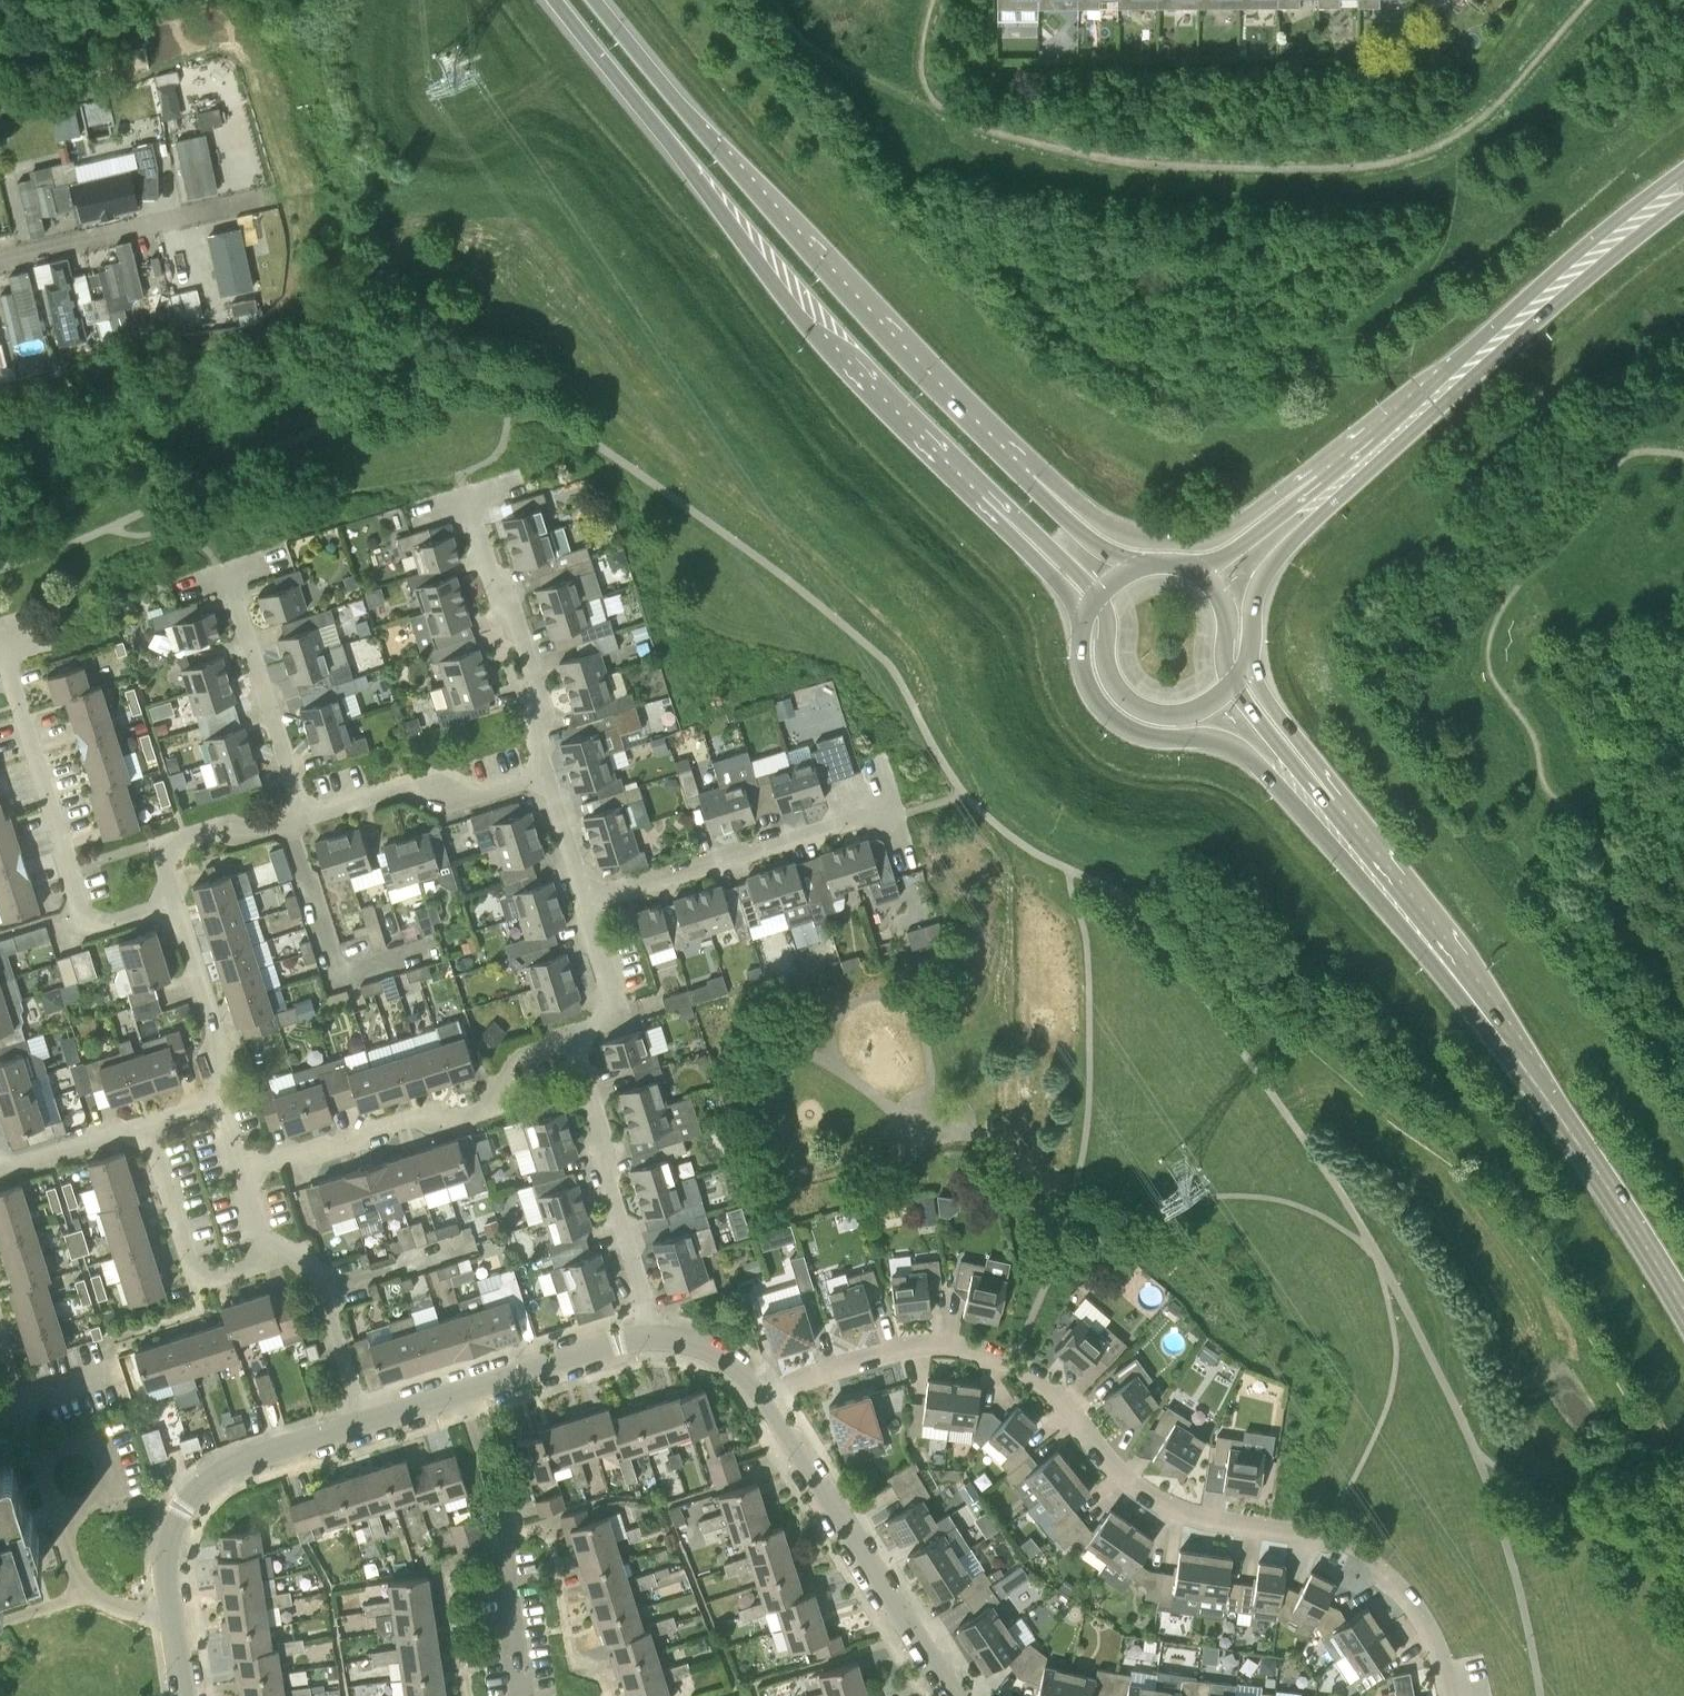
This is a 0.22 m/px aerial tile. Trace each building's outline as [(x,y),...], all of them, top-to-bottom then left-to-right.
[(1038,8),(1038,0),(997,0),(997,8),(1038,8)] [(1038,8),(1059,8),(1059,0),(1038,0),(1038,8)] [(1430,9),(1447,0),(1426,0),(1430,9)] [(1292,53),(1291,40),(1280,41),(1280,54),(1292,53)] [(165,83),(167,115),(186,114),(183,82),(165,83)] [(49,99),(59,139),(82,134),(72,93),(49,99)] [(223,125),(220,110),(219,107),(197,112),(201,130),(223,125)] [(18,132),(14,117),(0,121),(0,136),(0,137),(18,132)] [(206,138),(178,144),(192,201),(219,195),(206,138)] [(158,198),(158,170),(152,142),(133,146),(138,169),(139,197),(158,198)] [(79,180),(75,160),(63,163),(68,183),(79,180)] [(68,183),(63,163),(52,166),(57,186),(68,183)] [(57,186),(52,166),(30,171),(32,177),(34,186),(50,182),(57,211),(74,207),(68,183),(57,186)] [(133,175),(75,189),(83,224),(141,211),(133,175)] [(32,183),(18,186),(30,239),(46,236),(43,222),(54,219),(48,188),(34,192),(32,183)] [(277,215),(270,210),(263,220),(271,225),(277,215)] [(255,294),(242,233),(208,240),(221,301),(255,294)] [(146,302),(132,245),(116,249),(120,267),(108,270),(116,304),(130,300),(131,306),(146,302)] [(88,342),(72,272),(58,275),(63,293),(49,297),(61,349),(88,342)] [(42,337),(28,274),(8,279),(12,297),(1,300),(11,344),(42,337)] [(177,321),(204,314),(197,289),(171,295),(177,321)] [(107,296),(95,299),(100,320),(112,317),(107,296)] [(234,315),(258,309),(255,298),(231,303),(234,315)] [(95,299),(84,302),(88,323),(100,320),(95,299)] [(503,519),(510,543),(550,530),(543,507),(548,505),(544,492),(529,497),(511,502),(515,515),(503,519)] [(550,530),(510,543),(518,567),(548,558),(552,570),(591,558),(587,545),(574,549),(571,550),(564,526),(550,530)] [(413,548),(421,572),(433,568),(461,559),(453,535),(433,541),(429,528),(398,538),(402,551),(413,548)] [(628,564),(623,548),(607,553),(611,566),(615,568),(628,564)] [(591,558),(552,570),(556,583),(537,589),(544,613),(584,600),(603,595),(591,558)] [(433,568),(421,572),(407,576),(411,589),(416,587),(424,611),(464,599),(456,574),(436,581),(433,568)] [(267,621),(307,608),(299,584),(304,582),(300,569),(275,577),(279,590),(259,596),(267,621)] [(156,584),(158,591),(165,594),(172,592),(168,580),(156,584)] [(365,591),(369,606),(385,601),(380,586),(365,591)] [(421,652),(430,649),(462,639),(458,627),(471,623),(464,599),(424,611),(410,615),(421,652)] [(584,600),(544,613),(552,637),(572,631),(575,644),(614,631),(610,618),(592,624),(584,600)] [(201,614),(197,602),(151,616),(155,629),(174,623),(181,648),(221,635),(213,611),(201,614)] [(286,661),(325,649),(318,626),(335,621),(331,608),(306,616),(280,624),(284,637),(279,639),(286,661)] [(360,636),(371,632),(367,618),(355,622),(360,636)] [(650,636),(646,624),(632,628),(636,641),(650,636)] [(614,631),(575,644),(579,656),(560,662),(567,687),(607,674),(600,650),(605,648),(618,644),(614,631)] [(462,639),(430,649),(434,662),(439,661),(447,684),(487,672),(479,648),(466,652),(462,639)] [(118,656),(127,653),(124,641),(114,644),(118,656)] [(171,645),(159,649),(161,655),(173,652),(173,650),(171,645)] [(300,695),(354,678),(349,663),(332,669),(325,649),(286,661),(293,684),(296,683),(300,695)] [(178,657),(189,692),(229,679),(222,657),(191,667),(187,654),(178,657)] [(56,701),(66,698),(66,695),(91,688),(84,665),(48,676),(56,701)] [(495,696),(487,672),(430,690),(441,727),(486,713),(481,700),(495,696)] [(607,674),(567,687),(575,711),(592,705),(596,718),(620,710),(634,706),(636,705),(631,692),(615,698),(607,674)] [(357,690),(354,678),(300,695),(304,707),(301,709),(308,731),(348,718),(340,696),(357,690)] [(229,679),(189,692),(200,726),(209,724),(205,711),(236,701),(229,679)] [(66,695),(66,698),(73,720),(108,709),(101,684),(91,688),(66,695)] [(129,702),(139,699),(135,687),(126,690),(129,702)] [(773,702),(778,718),(795,713),(790,696),(773,702)] [(139,699),(129,702),(133,714),(142,711),(139,699)] [(108,709),(73,720),(80,743),(116,732),(108,709)] [(618,725),(624,723),(620,710),(596,718),(600,730),(561,743),(568,767),(608,754),(625,748),(618,725)] [(732,710),(726,712),(728,720),(735,718),(732,710)] [(405,720),(409,734),(421,730),(417,716),(405,720)] [(354,740),(348,718),(308,731),(315,753),(330,748),(333,761),(370,750),(366,736),(354,740)] [(148,729),(146,722),(135,725),(137,732),(148,729)] [(157,725),(160,735),(169,732),(166,722),(157,725)] [(209,724),(200,726),(187,731),(190,738),(203,734),(211,761),(251,748),(244,726),(213,736),(209,724)] [(392,727),(395,738),(403,736),(399,725),(392,727)] [(116,732),(80,743),(87,765),(123,754),(116,732)] [(820,783),(833,778),(854,772),(842,732),(816,740),(818,748),(811,750),(808,744),(787,750),(791,765),(790,765),(803,805),(825,798),(820,783)] [(144,748),(153,745),(149,733),(140,736),(144,748)] [(669,751),(664,736),(651,740),(656,755),(669,751)] [(153,745),(144,748),(148,760),(157,757),(153,745)] [(251,748),(211,761),(218,782),(208,786),(212,800),(250,787),(246,775),(258,771),(251,748)] [(713,761),(721,787),(733,827),(756,820),(751,805),(764,801),(755,776),(748,750),(713,761)] [(87,765),(94,787),(95,790),(125,780),(130,779),(123,754),(87,765)] [(166,758),(170,772),(181,769),(176,754),(166,758)] [(608,754),(568,767),(576,791),(596,785),(600,797),(625,789),(623,784),(621,776),(616,778),(608,754)] [(776,797),(781,812),(803,805),(790,765),(755,776),(764,801),(776,797)] [(711,834),(733,827),(721,787),(700,793),(692,768),(678,773),(688,806),(701,802),(711,834)] [(182,771),(170,774),(174,787),(186,783),(182,771)] [(158,794),(168,791),(164,779),(154,782),(158,794)] [(95,790),(94,787),(89,789),(97,813),(132,802),(125,780),(95,790)] [(636,780),(623,784),(625,789),(638,785),(636,780)] [(638,785),(625,789),(600,797),(604,810),(584,816),(591,840),(631,828),(624,804),(643,798),(639,785),(638,785)] [(168,791),(158,794),(162,806),(171,803),(168,791)] [(132,802),(97,813),(104,837),(139,826),(132,802)] [(498,846),(538,833),(531,811),(516,816),(512,803),(471,816),(475,830),(482,851),(498,846)] [(18,839),(10,815),(5,816),(0,818),(0,844),(18,839)] [(338,835),(350,875),(373,868),(360,828),(338,835)] [(631,828),(591,840),(599,865),(619,858),(623,871),(648,863),(644,850),(639,851),(631,828)] [(458,886),(452,868),(441,832),(430,835),(429,832),(407,839),(419,879),(438,873),(441,882),(452,888),(458,886)] [(503,882),(536,872),(532,860),(545,856),(538,833),(498,846),(505,868),(499,869),(503,882)] [(350,875),(338,835),(315,842),(328,882),(350,875)] [(25,861),(18,839),(0,844),(0,869),(25,861)] [(384,846),(389,863),(381,865),(388,889),(397,886),(419,879),(407,839),(384,846)] [(869,839),(845,847),(857,887),(869,883),(876,903),(899,896),(895,880),(885,848),(873,852),(869,839)] [(274,865),(286,861),(281,846),(269,850),(274,865)] [(857,887),(845,847),(820,854),(824,867),(812,871),(826,916),(836,912),(833,903),(835,899),(844,896),(843,891),(857,887)] [(32,884),(25,861),(0,869),(0,895),(32,884)] [(826,916),(812,871),(799,875),(795,862),(771,870),(784,909),(789,926),(813,918),(814,924),(827,920),(826,916)] [(245,870),(230,875),(230,874),(219,878),(215,865),(206,867),(210,880),(194,886),(201,909),(238,898),(252,893),(245,870)] [(784,909),(771,870),(747,877),(753,897),(741,901),(748,926),(761,922),(760,917),(784,909)] [(520,915),(559,903),(552,881),(540,885),(536,872),(503,882),(507,895),(513,894),(520,915)] [(32,884),(0,895),(0,905),(5,920),(40,909),(32,884)] [(748,926),(741,901),(728,905),(722,885),(698,892),(710,932),(734,925),(736,930),(748,926)] [(710,932),(698,892),(674,900),(680,920),(667,923),(673,944),(675,949),(688,945),(686,940),(710,932)] [(288,907),(299,904),(296,894),(285,897),(288,907)] [(238,898),(201,909),(208,932),(245,921),(238,898)] [(427,905),(433,922),(441,919),(438,911),(443,909),(440,901),(427,905)] [(374,951),(387,947),(379,921),(373,903),(360,907),(366,925),(368,933),(374,951)] [(566,925),(559,903),(520,915),(526,937),(505,944),(509,957),(549,944),(556,942),(552,930),(566,925)] [(299,904),(288,907),(292,917),(302,914),(299,904)] [(673,944),(667,923),(661,904),(636,912),(649,951),(673,944)] [(433,922),(427,905),(414,909),(423,935),(436,931),(433,922)] [(921,922),(926,939),(939,935),(933,918),(921,922)] [(245,921),(208,932),(216,955),(252,944),(245,921)] [(47,925),(35,929),(40,943),(51,939),(47,925)] [(356,937),(368,933),(366,925),(353,929),(356,937)] [(128,939),(138,936),(135,927),(125,930),(128,939)] [(120,942),(127,965),(164,954),(156,930),(143,934),(138,936),(128,939),(120,942)] [(478,948),(474,934),(469,935),(470,939),(462,942),(465,952),(478,948)] [(15,976),(8,953),(18,950),(13,936),(0,940),(0,981),(15,976)] [(303,953),(314,950),(310,939),(300,943),(303,953)] [(252,944),(216,955),(223,978),(259,967),(252,944)] [(533,988),(573,975),(566,953),(553,957),(549,944),(509,957),(514,970),(521,967),(526,966),(533,988)] [(70,954),(79,981),(98,975),(89,948),(86,949),(70,954)] [(314,950),(303,953),(306,963),(317,960),(314,950)] [(79,981),(70,954),(57,958),(58,962),(51,964),(55,976),(62,974),(66,985),(79,981)] [(164,954),(127,965),(119,968),(115,979),(119,994),(128,991),(131,1002),(132,1005),(159,996),(155,983),(171,978),(164,954)] [(841,960),(845,971),(862,966),(859,954),(841,960)] [(829,963),(832,973),(841,970),(838,960),(829,963)] [(427,964),(417,967),(420,978),(430,975),(427,964)] [(747,970),(751,983),(764,979),(760,965),(747,970)] [(259,967),(223,978),(230,1001),(267,989),(259,967)] [(420,978),(417,967),(406,971),(410,981),(420,978)] [(766,980),(770,995),(807,983),(802,968),(766,980)] [(573,975),(533,988),(544,1023),(570,1014),(566,1002),(580,997),(573,975)] [(21,999),(15,976),(0,981),(0,1006),(21,999)] [(381,979),(371,982),(374,993),(384,989),(381,979)] [(374,993),(371,982),(361,985),(364,996),(374,993)] [(298,1020),(294,1007),(274,1013),(267,989),(230,1001),(238,1025),(242,1024),(246,1036),(298,1020)] [(317,1014),(351,1004),(346,989),(327,996),(317,1014)] [(663,998),(667,1011),(692,1003),(688,990),(663,998)] [(136,1018),(163,1009),(159,996),(132,1005),(136,1018)] [(26,1038),(22,1025),(24,1019),(21,1011),(24,1007),(21,999),(0,1006),(0,1046),(26,1038)] [(312,1001),(294,1007),(298,1020),(316,1014),(312,1001)] [(694,1017),(690,1005),(680,1008),(684,1020),(694,1017)] [(441,1043),(452,1080),(476,1072),(465,1036),(460,1019),(435,1026),(441,1043)] [(480,1035),(494,1047),(507,1031),(494,1019),(480,1035)] [(143,1041),(146,1052),(158,1088),(182,1081),(176,1062),(189,1057),(184,1043),(180,1029),(166,1034),(143,1041)] [(631,1061),(635,1073),(660,1065),(656,1052),(651,1054),(643,1030),(603,1042),(611,1067),(631,1061)] [(30,1077),(47,1072),(42,1057),(30,1052),(26,1038),(0,1046),(0,1049),(3,1060),(0,1061),(0,1087),(30,1077)] [(158,1088),(146,1052),(136,1055),(130,1038),(118,1042),(121,1052),(135,1096),(158,1088)] [(418,1050),(429,1087),(452,1080),(441,1043),(418,1050)] [(343,1056),(330,1060),(345,1107),(358,1103),(360,1109),(384,1101),(372,1065),(367,1048),(343,1056)] [(395,1058),(406,1094),(429,1087),(418,1050),(395,1058)] [(79,1052),(66,1056),(69,1065),(82,1061),(79,1052)] [(135,1096),(121,1052),(84,1064),(90,1082),(93,1090),(106,1086),(111,1103),(135,1096)] [(705,1053),(697,1057),(702,1070),(711,1067),(705,1053)] [(372,1065),(384,1101),(406,1094),(395,1058),(372,1065)] [(345,1107),(330,1060),(293,1072),(298,1088),(310,1125),(334,1117),(332,1111),(345,1107)] [(660,1065),(635,1073),(639,1086),(619,1092),(626,1116),(666,1104),(659,1080),(664,1078),(660,1065)] [(54,1095),(47,1072),(30,1077),(0,1087),(0,1108),(1,1112),(54,1095)] [(93,1090),(90,1082),(77,1086),(80,1095),(93,1090)] [(310,1125),(298,1088),(275,1096),(273,1088),(259,1093),(270,1128),(283,1124),(286,1132),(310,1125)] [(30,1143),(67,1132),(62,1118),(55,1094),(54,1095),(1,1112),(9,1136),(26,1130),(30,1143)] [(683,1099),(666,1104),(626,1116),(634,1140),(654,1134),(658,1147),(683,1139),(701,1133),(697,1121),(690,1123),(683,1099)] [(531,1146),(571,1134),(564,1111),(550,1116),(546,1103),(520,1111),(531,1146)] [(489,1131),(473,1136),(478,1152),(494,1147),(489,1131)] [(534,1184),(542,1181),(566,1174),(562,1161),(578,1156),(571,1134),(531,1146),(538,1168),(530,1171),(534,1184)] [(463,1177),(468,1194),(488,1188),(477,1151),(464,1155),(458,1138),(434,1146),(446,1183),(463,1177)] [(687,1152),(683,1139),(658,1147),(662,1159),(630,1169),(638,1193),(678,1181),(670,1157),(687,1152)] [(446,1183),(434,1146),(411,1153),(423,1190),(446,1183)] [(89,1162),(97,1186),(132,1175),(124,1151),(89,1162)] [(423,1190),(411,1153),(389,1161),(400,1197),(423,1190)] [(400,1197),(389,1161),(366,1168),(377,1204),(400,1197)] [(381,1216),(377,1204),(366,1168),(343,1175),(354,1211),(358,1223),(381,1216)] [(566,1174),(542,1181),(534,1184),(545,1218),(585,1206),(578,1183),(570,1186),(566,1174)] [(132,1175),(97,1186),(103,1208),(136,1198),(137,1200),(139,1199),(132,1175)] [(354,1211),(343,1175),(319,1182),(324,1200),(311,1204),(319,1230),(333,1226),(331,1219),(354,1211)] [(638,1193),(645,1217),(665,1211),(669,1224),(706,1212),(709,1211),(705,1198),(702,1198),(695,1177),(698,1176),(698,1175),(638,1193)] [(66,1196),(75,1193),(71,1181),(62,1184),(66,1196)] [(29,1208),(21,1184),(0,1190),(0,1217),(29,1208)] [(46,1189),(50,1201),(60,1198),(56,1186),(46,1189)] [(79,1205),(75,1193),(66,1196),(70,1208),(79,1205)] [(502,1207),(505,1202),(503,1194),(492,1198),(495,1209),(502,1207)] [(917,1219),(936,1216),(933,1195),(914,1197),(917,1219)] [(949,1216),(960,1208),(961,1197),(937,1195),(939,1215),(949,1216)] [(60,1198),(50,1201),(54,1213),(64,1210),(60,1198)] [(136,1198),(103,1208),(101,1209),(108,1233),(144,1222),(137,1200),(136,1198)] [(551,1255),(583,1244),(579,1232),(592,1228),(585,1206),(545,1218),(552,1240),(547,1242),(551,1255)] [(36,1230),(29,1208),(0,1217),(0,1240),(1,1242),(36,1230)] [(706,1212),(669,1224),(673,1236),(653,1242),(660,1267),(700,1254),(693,1230),(710,1225),(706,1212)] [(495,1219),(484,1223),(488,1236),(499,1232),(495,1219)] [(416,1245),(428,1242),(425,1231),(422,1220),(409,1224),(416,1245)] [(144,1222),(108,1233),(116,1256),(151,1245),(144,1222)] [(748,1234),(745,1222),(729,1227),(733,1238),(748,1234)] [(435,1228),(438,1238),(449,1235),(445,1225),(435,1228)] [(83,1228),(73,1230),(77,1242),(86,1240),(83,1228)] [(428,1242),(438,1238),(435,1228),(425,1231),(428,1242)] [(8,1265),(44,1253),(36,1230),(1,1242),(8,1265)] [(77,1242),(73,1230),(64,1233),(68,1245),(77,1242)] [(766,1232),(757,1235),(761,1248),(770,1245),(766,1232)] [(86,1240),(77,1242),(81,1255),(90,1252),(86,1240)] [(393,1253),(403,1250),(400,1240),(389,1243),(393,1253)] [(81,1255),(77,1242),(68,1245),(72,1257),(81,1255)] [(567,1288),(607,1275),(600,1253),(587,1257),(583,1244),(551,1255),(555,1268),(549,1269),(556,1291),(567,1288)] [(151,1245),(116,1256),(123,1279),(158,1268),(151,1245)] [(363,1268),(371,1265),(367,1252),(359,1254),(363,1268)] [(52,1277),(44,1253),(8,1265),(15,1286),(16,1289),(46,1279),(52,1277)] [(700,1254),(660,1267),(668,1291),(688,1285),(692,1297),(717,1290),(713,1276),(708,1278),(700,1254)] [(1126,1282),(1136,1263),(1119,1254),(1109,1273),(1126,1282)] [(745,1262),(749,1275),(764,1270),(761,1257),(745,1262)] [(896,1316),(931,1312),(928,1289),(942,1287),(938,1259),(911,1262),(913,1272),(891,1275),(896,1316)] [(1003,1294),(1007,1279),(982,1274),(984,1265),(960,1260),(954,1287),(968,1290),(963,1313),(997,1321),(1000,1308),(1004,1308),(1007,1295),(1003,1294)] [(800,1292),(814,1288),(805,1261),(792,1265),(800,1292)] [(457,1262),(447,1265),(450,1276),(460,1272),(457,1262)] [(450,1276),(447,1265),(437,1268),(440,1279),(450,1276)] [(158,1268),(123,1279),(130,1303),(166,1292),(158,1268)] [(481,1292),(481,1294),(497,1343),(521,1336),(514,1314),(527,1310),(514,1268),(499,1272),(501,1280),(499,1286),(481,1292)] [(841,1332),(875,1322),(868,1299),(881,1295),(873,1268),(847,1276),(850,1286),(829,1292),(841,1332)] [(91,1275),(95,1287),(104,1284),(100,1272),(91,1275)] [(607,1313),(603,1301),(614,1297),(607,1275),(567,1288),(579,1323),(607,1313)] [(79,1292),(89,1289),(85,1277),(76,1280),(79,1292)] [(404,1290),(414,1287),(411,1277),(401,1280),(404,1290)] [(17,1312),(53,1301),(46,1279),(16,1289),(15,1286),(10,1288),(17,1312)] [(373,1298),(381,1296),(377,1282),(368,1285),(373,1298)] [(104,1284),(95,1287),(98,1299),(108,1297),(104,1284)] [(89,1289),(79,1292),(83,1304),(92,1301),(89,1289)] [(270,1291),(246,1299),(257,1336),(280,1328),(285,1344),(303,1338),(291,1301),(274,1306),(270,1291)] [(497,1343),(481,1294),(458,1301),(462,1314),(474,1350),(497,1343)] [(257,1336),(246,1299),(222,1307),(226,1322),(228,1322),(234,1343),(236,1342),(257,1336)] [(1176,1314),(1182,1306),(1172,1299),(1166,1306),(1176,1314)] [(774,1352),(814,1340),(802,1300),(762,1312),(774,1352)] [(25,1335),(60,1324),(53,1301),(17,1312),(25,1335)] [(115,1308),(103,1311),(106,1321),(118,1318),(115,1308)] [(394,1336),(405,1372),(428,1365),(417,1329),(412,1314),(389,1321),(394,1336)] [(474,1350),(462,1314),(439,1321),(451,1358),(474,1350)] [(1099,1332),(1082,1318),(1054,1350),(1081,1373),(1097,1355),(1107,1364),(1126,1343),(1105,1325),(1099,1332)] [(451,1358),(439,1321),(417,1329),(428,1365),(451,1358)] [(228,1322),(226,1322),(205,1329),(216,1365),(241,1358),(236,1342),(234,1343),(228,1322)] [(68,1348),(60,1324),(25,1335),(33,1359),(68,1348)] [(94,1339),(103,1336),(100,1324),(90,1327),(94,1339)] [(216,1365),(205,1329),(182,1336),(193,1373),(216,1365)] [(171,1380),(175,1395),(198,1387),(193,1373),(182,1336),(159,1343),(171,1380)] [(405,1372),(394,1336),(370,1343),(368,1336),(354,1340),(363,1367),(376,1363),(381,1380),(405,1372)] [(171,1380),(159,1343),(135,1351),(147,1387),(171,1380)] [(1208,1372),(1220,1353),(1207,1345),(1196,1365),(1208,1372)] [(1123,1427),(1157,1402),(1144,1384),(1152,1379),(1136,1357),(1113,1373),(1121,1384),(1102,1398),(1123,1427)] [(264,1403),(278,1399),(269,1372),(256,1376),(264,1403)] [(949,1424),(954,1383),(927,1379),(925,1403),(911,1401),(907,1433),(921,1435),(923,1421),(949,1424)] [(989,1437),(1002,1421),(991,1411),(977,1409),(980,1386),(954,1383),(949,1424),(974,1427),(973,1438),(981,1445),(989,1437)] [(678,1390),(691,1433),(715,1426),(704,1388),(691,1392),(689,1387),(678,1390)] [(657,1402),(668,1440),(691,1433),(678,1390),(666,1394),(668,1399),(657,1402)] [(869,1394),(829,1406),(841,1446),(881,1434),(869,1394)] [(632,1404),(645,1447),(668,1440),(657,1402),(645,1406),(644,1401),(632,1404)] [(629,1452),(645,1447),(632,1404),(620,1408),(622,1413),(612,1416),(620,1444),(623,1453),(617,1455),(621,1468),(633,1465),(629,1452)] [(1008,1471),(1030,1454),(1020,1442),(1037,1424),(1017,1405),(1002,1421),(989,1437),(1008,1454),(1001,1462),(1008,1471)] [(620,1444),(612,1416),(609,1407),(596,1411),(595,1406),(584,1409),(597,1451),(620,1444)] [(1183,1476),(1205,1440),(1186,1428),(1191,1420),(1168,1406),(1153,1430),(1165,1437),(1152,1457),(1183,1476)] [(226,1426),(235,1423),(232,1415),(230,1409),(221,1412),(226,1426)] [(563,1421),(574,1459),(569,1460),(572,1473),(584,1469),(580,1456),(597,1451),(584,1409),(572,1413),(573,1418),(563,1421)] [(235,1423),(244,1420),(241,1413),(232,1415),(235,1423)] [(247,1431),(244,1420),(235,1423),(238,1434),(247,1431)] [(553,1465),(569,1460),(574,1459),(563,1421),(552,1424),(550,1420),(537,1424),(538,1428),(551,1472),(555,1471),(553,1465)] [(238,1434),(235,1423),(226,1426),(229,1437),(238,1434)] [(150,1461),(167,1456),(158,1427),(141,1432),(150,1461)] [(529,1479),(551,1472),(538,1428),(527,1432),(529,1438),(517,1441),(529,1479)] [(189,1437),(192,1449),(201,1446),(198,1434),(189,1437)] [(1258,1494),(1264,1452),(1242,1449),(1244,1439),(1217,1435),(1213,1463),(1226,1465),(1223,1488),(1258,1494)] [(192,1449),(189,1437),(180,1440),(183,1452),(192,1449)] [(707,1456),(711,1470),(736,1462),(731,1448),(707,1456)] [(1041,1497),(1074,1471),(1057,1450),(1039,1465),(1030,1454),(1008,1471),(1004,1474),(1013,1485),(1024,1476),(1041,1497)] [(679,1451),(674,1453),(678,1466),(683,1464),(679,1451)] [(678,1466),(674,1453),(668,1455),(672,1468),(678,1466)] [(433,1461),(444,1499),(467,1492),(455,1454),(433,1461)] [(419,1496),(410,1468),(407,1458),(383,1465),(395,1504),(419,1496)] [(899,1497),(923,1482),(915,1470),(919,1468),(914,1460),(887,1477),(899,1497)] [(444,1499),(433,1461),(410,1468),(419,1496),(422,1506),(444,1499)] [(736,1462),(711,1470),(715,1484),(740,1476),(736,1462)] [(5,1463),(0,1465),(0,1573),(31,1563),(43,1559),(37,1540),(32,1541),(24,1513),(28,1511),(16,1473),(10,1475),(5,1463)] [(366,1513),(370,1525),(382,1522),(378,1509),(395,1504),(383,1465),(360,1472),(372,1511),(366,1513)] [(637,1478),(633,1465),(621,1468),(625,1481),(637,1478)] [(584,1469),(572,1473),(576,1486),(588,1482),(584,1469)] [(1055,1537),(1080,1516),(1072,1506),(1090,1491),(1074,1471),(1041,1497),(1049,1507),(1037,1517),(1037,1521),(1052,1539),(1055,1537)] [(349,1518),(366,1513),(372,1511),(360,1472),(337,1480),(349,1518)] [(349,1518),(337,1480),(313,1487),(316,1497),(304,1501),(311,1525),(324,1521),(325,1525),(349,1518)] [(900,1544),(920,1531),(935,1521),(922,1499),(930,1494),(923,1482),(899,1497),(906,1508),(886,1521),(900,1544)] [(719,1494),(724,1512),(726,1517),(764,1506),(757,1483),(719,1494)] [(536,1500),(540,1514),(565,1507),(560,1493),(536,1500)] [(315,1536),(311,1525),(304,1501),(289,1506),(300,1541),(315,1536)] [(764,1506),(726,1517),(724,1512),(712,1516),(715,1528),(728,1524),(733,1542),(744,1538),(744,1537),(771,1528),(764,1506)] [(578,1551),(615,1539),(613,1533),(608,1516),(589,1522),(585,1508),(560,1516),(568,1541),(574,1540),(578,1551)] [(1108,1559),(1132,1525),(1110,1509),(1095,1531),(1089,1527),(1080,1516),(1055,1537),(1064,1548),(1077,1537),(1108,1559)] [(703,1532),(715,1528),(712,1516),(699,1520),(703,1532)] [(920,1531),(927,1543),(907,1556),(922,1578),(957,1555),(943,1533),(951,1528),(944,1516),(935,1521),(920,1531)] [(455,1538),(479,1530),(475,1517),(451,1524),(455,1538)] [(386,1534),(382,1522),(370,1525),(374,1538),(386,1534)] [(320,1525),(312,1527),(315,1536),(323,1534),(320,1525)] [(630,1541),(641,1538),(637,1525),(626,1529),(630,1541)] [(744,1538),(749,1555),(751,1560),(789,1548),(782,1525),(771,1528),(744,1537),(744,1538)] [(1158,1599),(1162,1571),(1149,1569),(1138,1562),(1154,1540),(1132,1525),(1108,1559),(1133,1577),(1146,1586),(1145,1597),(1158,1599)] [(219,1534),(223,1558),(223,1560),(258,1554),(262,1554),(259,1528),(219,1534)] [(455,1538),(459,1551),(483,1544),(479,1530),(455,1538)] [(579,1576),(622,1562),(615,1539),(578,1551),(581,1562),(576,1564),(579,1576)] [(426,1562),(438,1559),(433,1546),(422,1549),(426,1562)] [(789,1548),(751,1560),(749,1555),(737,1559),(740,1570),(753,1566),(758,1583),(796,1571),(789,1548)] [(1199,1595),(1205,1554),(1179,1550),(1176,1573),(1162,1571),(1158,1599),(1158,1604),(1159,1608),(1184,1612),(1187,1593),(1199,1595)] [(223,1560),(223,1558),(218,1558),(220,1571),(215,1572),(217,1584),(261,1577),(258,1554),(223,1560)] [(1238,1610),(1242,1583),(1228,1581),(1232,1558),(1205,1554),(1199,1595),(1225,1599),(1224,1609),(1238,1610)] [(957,1555),(922,1578),(936,1600),(956,1587),(964,1599),(988,1584),(992,1581),(985,1573),(983,1570),(971,1577),(957,1555)] [(727,1574),(740,1570),(737,1559),(724,1563),(727,1574)] [(1277,1620),(1277,1618),(1283,1584),(1285,1565),(1258,1561),(1255,1585),(1242,1583),(1238,1610),(1252,1612),(1251,1616),(1277,1620)] [(588,1586),(592,1596),(629,1585),(631,1591),(644,1587),(640,1575),(627,1579),(622,1562),(579,1576),(583,1588),(588,1586)] [(1006,1593),(1034,1577),(1027,1564),(998,1581),(1006,1593)] [(655,1576),(669,1571),(667,1565),(653,1570),(655,1576)] [(998,1565),(985,1573),(992,1581),(1004,1573),(998,1565)] [(640,1575),(644,1587),(657,1583),(653,1571),(640,1575)] [(758,1583),(764,1601),(765,1605),(775,1602),(803,1594),(796,1571),(758,1583)] [(1325,1602),(1326,1602),(1335,1583),(1311,1572),(1300,1593),(1283,1584),(1277,1618),(1287,1622),(1289,1618),(1300,1624),(1304,1615),(1316,1621),(1325,1602)] [(378,1602),(391,1600),(392,1606),(431,1600),(428,1576),(375,1584),(378,1602)] [(261,1577),(217,1584),(218,1595),(223,1595),(224,1607),(265,1601),(266,1607),(278,1605),(277,1592),(263,1594),(261,1577)] [(1064,1577),(1058,1587),(1069,1595),(1076,1585),(1064,1577)] [(988,1584),(964,1599),(976,1615),(957,1628),(972,1650),(1006,1626),(991,1605),(1000,1599),(988,1584)] [(594,1622),(636,1608),(629,1585),(592,1596),(596,1609),(590,1610),(594,1622)] [(277,1592),(278,1605),(292,1602),(290,1590),(277,1592)] [(813,1591),(803,1594),(775,1602),(782,1625),(820,1613),(813,1591)] [(396,1630),(435,1624),(431,1600),(392,1606),(391,1600),(378,1602),(380,1614),(393,1612),(396,1630)] [(268,1625),(266,1607),(265,1601),(224,1607),(226,1619),(222,1619),(223,1632),(268,1625)] [(755,1617),(768,1613),(765,1605),(764,1601),(751,1605),(755,1617)] [(365,1604),(367,1616),(380,1614),(378,1602),(365,1604)] [(1346,1652),(1381,1629),(1367,1607),(1347,1620),(1339,1609),(1326,1602),(1325,1602),(1316,1621),(1315,1623),(1324,1636),(1332,1631),(1346,1652)] [(742,1621),(755,1617),(751,1605),(738,1609),(742,1621)] [(644,1631),(636,1608),(594,1622),(597,1633),(603,1632),(607,1644),(611,1642),(644,1631)] [(820,1613),(782,1625),(790,1651),(815,1643),(819,1656),(844,1648),(839,1634),(828,1637),(820,1613)] [(663,1631),(676,1627),(672,1615),(660,1619),(663,1631)] [(651,1635),(663,1631),(660,1619),(646,1623),(648,1630),(651,1635)] [(396,1630),(398,1648),(400,1654),(439,1648),(435,1624),(396,1630)] [(268,1625),(223,1632),(225,1643),(230,1642),(232,1654),(238,1654),(271,1648),(268,1625)] [(1006,1626),(972,1650),(987,1672),(1006,1658),(1019,1677),(1038,1649),(1029,1642),(1021,1648),(1006,1626)] [(1381,1629),(1346,1652),(1361,1674),(1353,1680),(1361,1691),(1384,1676),(1376,1664),(1396,1651),(1381,1629)] [(656,1653),(651,1635),(648,1630),(644,1631),(611,1642),(614,1653),(610,1654),(614,1666),(656,1653)] [(291,1652),(305,1650),(303,1637),(289,1639),(291,1652)] [(278,1654),(291,1652),(289,1639),(276,1641),(277,1647),(278,1654)] [(1238,1676),(1242,1650),(1208,1645),(1204,1671),(1238,1676)] [(280,1670),(278,1654),(277,1647),(271,1648),(238,1654),(240,1665),(233,1666),(235,1678),(280,1670)] [(439,1648),(400,1654),(398,1648),(385,1649),(387,1662),(400,1660),(403,1677),(442,1672),(439,1648)] [(387,1662),(385,1649),(372,1651),(374,1664),(387,1662)] [(1019,1677),(1040,1683),(1037,1695),(1064,1695),(1070,1672),(1045,1666),(1047,1656),(1038,1649),(1019,1677)] [(665,1680),(677,1676),(674,1665),(661,1669),(656,1653),(614,1666),(617,1678),(622,1676),(625,1687),(663,1675),(665,1680)] [(825,1691),(826,1695),(830,1695),(865,1685),(857,1661),(819,1673),(825,1691)] [(677,1676),(690,1673),(686,1662),(674,1665),(677,1676)] [(327,1664),(329,1678),(339,1676),(336,1663),(327,1664)] [(1064,1695),(1091,1695),(1094,1695),(1113,1695),(1117,1671),(1097,1668),(1095,1678),(1070,1672),(1064,1695)] [(1113,1695),(1153,1695),(1155,1687),(1129,1683),(1131,1674),(1117,1671),(1113,1695)] [(1414,1689),(1410,1671),(1393,1674),(1396,1689),(1389,1690),(1390,1695),(1415,1695),(1414,1689)] [(284,1695),(298,1695),(297,1688),(283,1690),(280,1672),(235,1679),(237,1689),(243,1689),(245,1695),(281,1695),(284,1695)] [(405,1695),(440,1695),(446,1695),(442,1672),(403,1677),(405,1695)] [(665,1680),(663,1675),(625,1687),(628,1695),(670,1695),(665,1680)] [(1153,1695),(1194,1695),(1196,1679),(1183,1678),(1180,1691),(1155,1687),(1153,1695)] [(1194,1695),(1221,1695),(1222,1687),(1210,1685),(1210,1681),(1196,1679),(1194,1695)] [(830,1695),(868,1695),(865,1685),(830,1695)] [(298,1695),(312,1695),(310,1686),(297,1688),(298,1695)]
